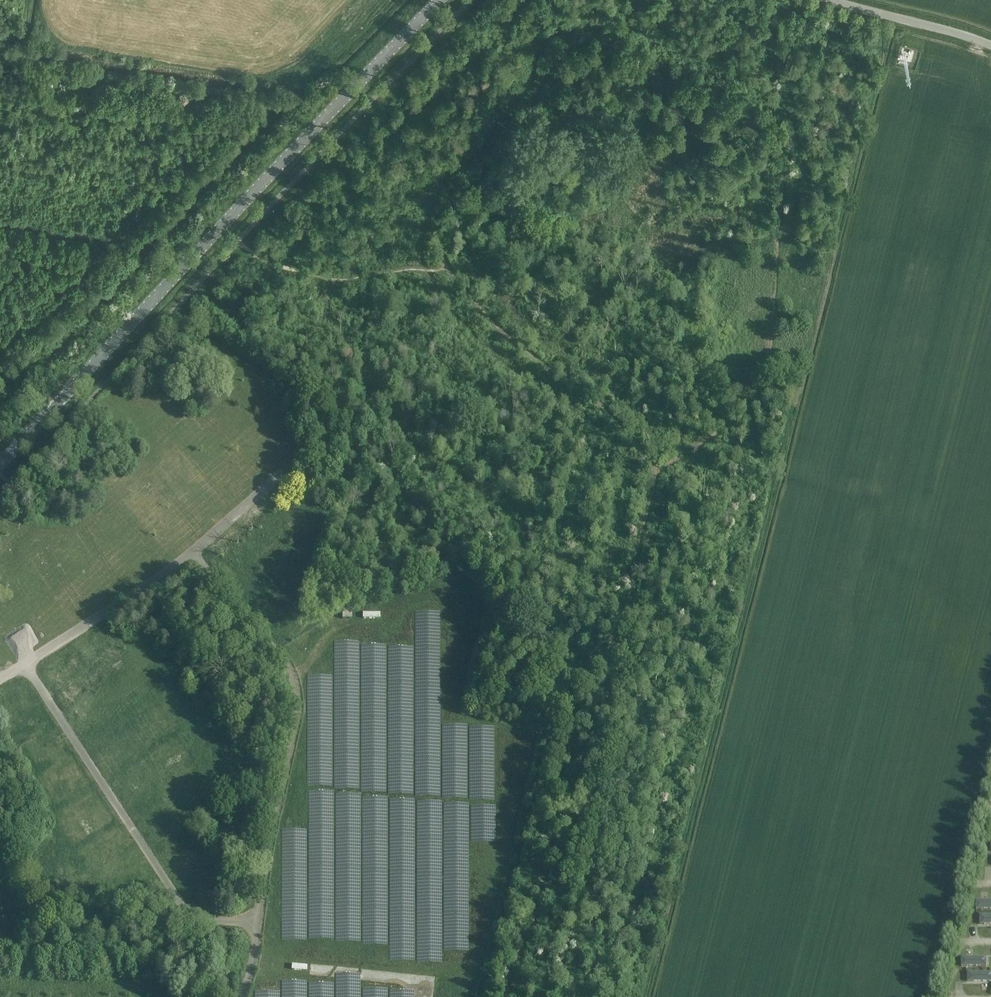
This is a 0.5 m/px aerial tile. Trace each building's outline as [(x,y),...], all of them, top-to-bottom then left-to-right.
[(25,690),(15,697),(24,712),(35,705),(25,690)] [(174,774),(164,780),(174,796),(184,789),(174,774)] [(49,785),(44,789),(48,794),(53,790),(49,785)] [(53,790),(48,794),(51,799),(56,795),(53,790)] [(144,794),(133,801),(144,816),(154,809),(144,794)] [(183,798),(178,802),(181,807),(186,804),(183,798)] [(178,802),(173,805),(176,810),(181,807),(178,802)] [(163,812),(158,815),(161,820),(166,817),(163,812)] [(158,815),(153,818),(156,824),(161,820),(158,815)] [(69,816),(64,819),(67,824),(72,821),(69,816)] [(72,821),(67,824),(71,829),(76,826),(72,821)] [(128,859),(113,869),(119,880),(135,870),(128,859)] [(135,870),(119,880),(126,890),(141,880),(135,870)] [(110,878),(105,882),(108,887),(113,884),(110,878)] [(113,884),(108,887),(111,892),(116,889),(113,884)] [(9,915),(10,896),(0,896),(0,914),(9,915)] [(990,909),(990,900),(976,900),(976,909),(990,909)] [(990,924),(990,915),(980,915),(980,924),(990,924)] [(961,966),(987,966),(987,957),(962,957),(961,966)] [(990,981),(990,972),(968,972),(968,981),(990,981)]
